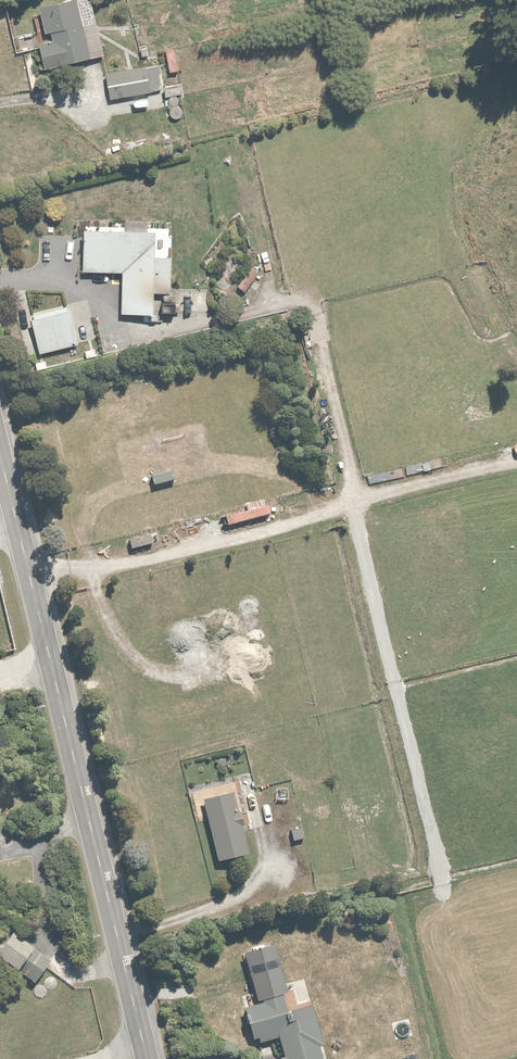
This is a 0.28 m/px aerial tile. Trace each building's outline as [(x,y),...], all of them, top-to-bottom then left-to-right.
[(41,66),(73,58),(74,60),(101,53),(88,0),(58,0),(47,3),(34,6),(40,31),(45,30),(48,39),(35,43),(41,66)] [(172,49),(161,51),(165,73),(176,71),(172,49)] [(102,73),(107,100),(158,91),(154,64),(102,73)] [(178,84),(161,87),(162,97),(179,94),(178,84)] [(150,227),(79,225),(79,271),(119,272),(118,312),(148,312),(149,292),(165,293),(166,233),(150,233),(150,227)] [(257,272),(249,267),(236,286),(243,291),(257,272)] [(27,314),(37,353),(74,344),(64,305),(27,314)] [(265,506),(221,517),(225,533),(269,522),(265,506)] [(237,858),(244,856),(228,790),(199,797),(214,863),(219,862),(221,869),(239,865),(237,858)] [(27,942),(6,926),(0,935),(0,960),(8,966),(27,942)] [(31,946),(12,970),(28,982),(47,958),(31,946)] [(255,1042),(275,1037),(279,1055),(276,1056),(277,1058),(320,1058),(308,1009),(287,1015),(280,988),(256,994),(258,1001),(241,1006),(249,1037),(254,1036),(255,1042)]
